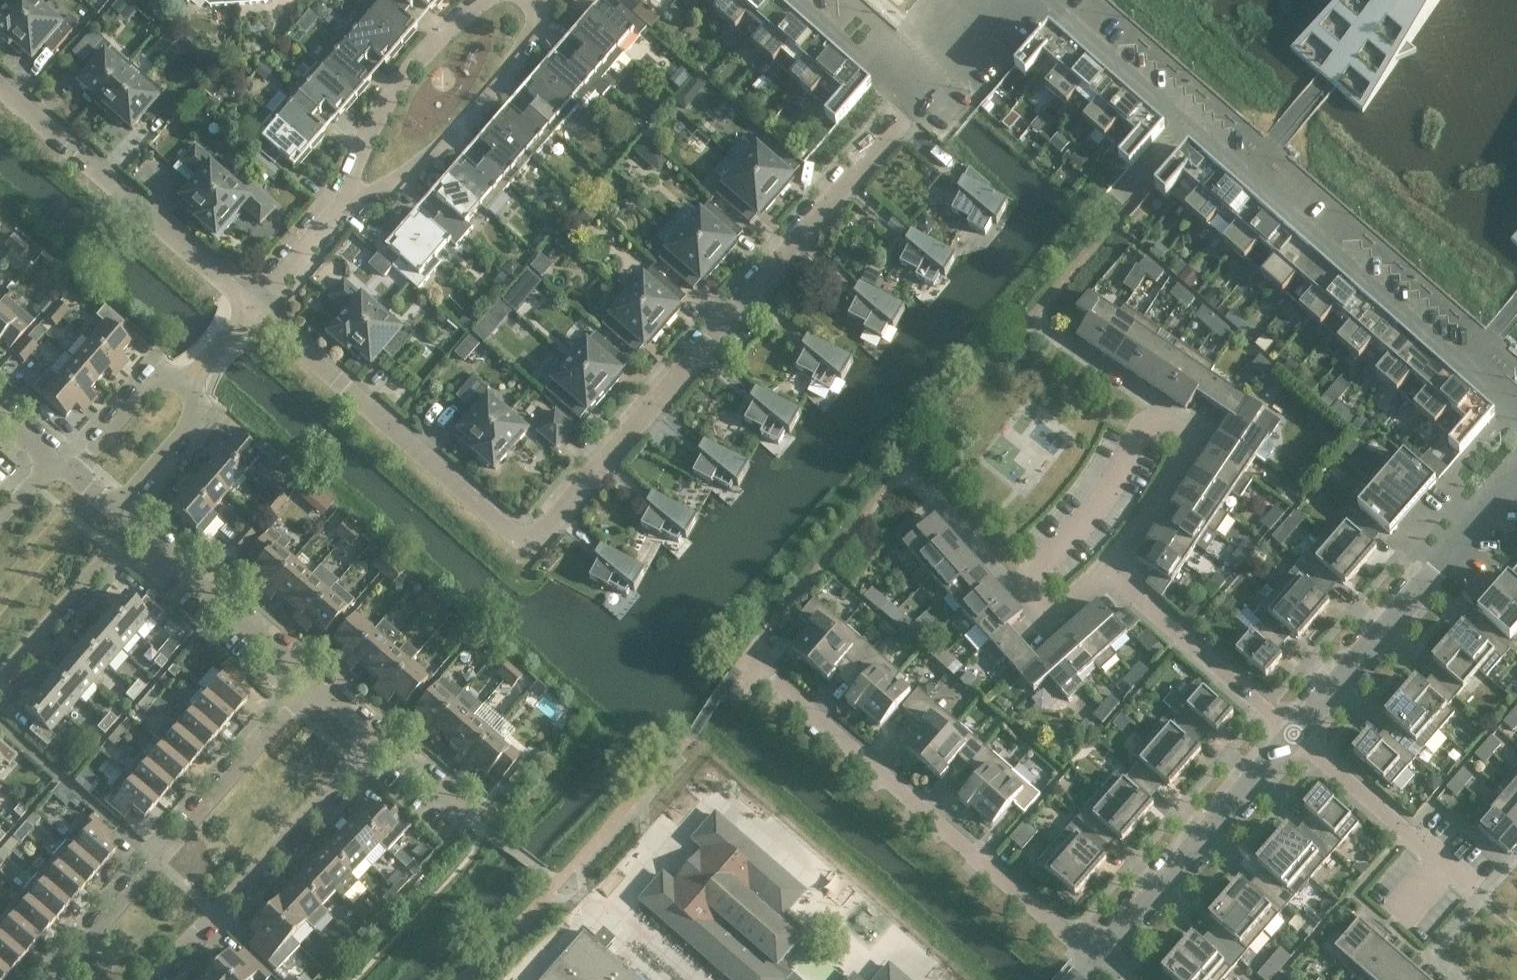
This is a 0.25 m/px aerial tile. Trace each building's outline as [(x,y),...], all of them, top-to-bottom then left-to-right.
[(0,17),(0,42),(3,44),(5,41),(10,46),(43,7),(35,0),(15,0),(0,17)] [(397,9),(405,0),(404,0),(373,0),(364,11),(402,44),(417,26),(397,9)] [(432,9),(440,0),(421,0),(432,9)] [(644,0),(618,0),(632,13),(639,5),(642,1),(644,0)] [(744,0),(710,0),(706,5),(725,22),(744,0)] [(774,0),(744,0),(725,22),(744,38),(758,22),(776,2),(774,0)] [(1290,50),(1318,75),(1319,73),(1345,96),(1344,97),(1362,113),(1396,65),(1417,55),(1408,47),(1440,0),(1337,0),(1334,11),(1290,50)] [(661,18),(642,1),(639,5),(632,13),(651,29),(661,18)] [(318,2),(312,9),(319,15),(323,11),(322,6),(318,2)] [(622,19),(602,2),(587,20),(618,48),(633,31),(639,36),(648,27),(630,11),(622,19)] [(776,2),(758,22),(744,38),(763,55),(795,18),(776,2)] [(70,15),(62,24),(43,7),(10,46),(20,54),(23,51),(33,59),(49,40),(58,47),(79,23),(70,15)] [(319,18),(310,10),(306,15),(315,23),(319,18)] [(366,44),(386,62),(402,44),(364,11),(341,37),(359,53),(366,44)] [(795,18),(763,55),(782,71),(814,35),(795,18)] [(602,79),(625,53),(618,48),(587,20),(571,38),(591,55),(584,63),(602,79)] [(189,27),(182,35),(191,42),(197,34),(189,27)] [(1069,44),(1049,27),(1014,67),(1026,77),(1030,72),(1038,79),(1069,44)] [(180,38),(171,30),(166,37),(175,45),(180,38)] [(359,53),(341,37),(332,30),(324,39),(332,46),(318,63),(356,96),(371,79),(352,61),(359,53)] [(801,88),(829,55),(833,52),(814,35),(782,71),(801,88)] [(130,62),(103,39),(87,57),(95,65),(80,83),(88,90),(85,94),(94,102),(130,62)] [(1069,44),(1038,79),(1058,95),(1088,60),(1069,44)] [(833,52),(829,55),(801,88),(820,105),(852,68),(833,52)] [(557,55),(541,72),(579,106),(583,109),(598,91),(604,96),(611,88),(602,79),(584,63),(576,72),(557,55)] [(1058,95),(1077,112),(1107,77),(1088,60),(1058,95)] [(147,77),(130,62),(94,102),(111,117),(147,77)] [(321,97),(340,114),(356,96),(318,63),(295,89),(313,105),(321,97)] [(263,64),(256,73),(265,80),(272,71),(263,64)] [(871,85),(852,68),(820,105),(828,112),(825,115),(836,125),(871,85)] [(218,72),(210,81),(219,89),(227,80),(218,72)] [(526,90),(545,107),(538,116),(556,132),(579,106),(541,72),(526,90)] [(608,75),(604,80),(612,87),(617,82),(608,75)] [(147,77),(111,117),(121,125),(124,121),(132,129),(148,111),(157,118),(164,109),(165,109),(175,117),(183,108),(173,100),(147,77)] [(1096,128),(1123,97),(1126,93),(1107,77),(1077,112),(1096,128)] [(684,88),(674,100),(685,108),(690,103),(689,93),(684,88)] [(326,131),(306,114),(313,105),(295,89),(272,116),(310,149),(326,131)] [(1145,110),(1126,93),(1123,97),(1096,128),(1115,145),(1145,110)] [(748,101),(741,108),(747,113),(753,106),(748,101)] [(530,124),(511,107),(495,125),(533,158),(556,132),(538,116),(530,124)] [(669,108),(662,116),(668,122),(675,113),(669,108)] [(1013,109),(1004,120),(1012,127),(1021,117),(1013,109)] [(1145,110),(1115,145),(1123,152),(1118,157),(1129,167),(1164,127),(1145,110)] [(1045,125),(1052,117),(1045,111),(1038,119),(1045,125)] [(275,149),(295,166),(310,149),(272,116),(249,142),(267,158),(275,149)] [(510,184),(519,175),(533,158),(495,125),(480,143),(499,160),(492,168),(510,184)] [(653,126),(644,137),(655,146),(664,135),(653,126)] [(1059,131),(1049,142),(1060,152),(1069,141),(1059,131)] [(639,139),(633,135),(625,135),(621,140),(630,149),(639,139)] [(800,167),(765,137),(740,166),(775,196),(777,193),(779,195),(789,184),(786,182),(800,167)] [(645,139),(635,150),(641,156),(651,155),(656,149),(645,139)] [(198,219),(231,181),(237,174),(218,157),(215,161),(196,144),(180,163),(198,179),(182,198),(191,206),(188,210),(198,219)] [(800,146),(794,153),(802,159),(808,152),(800,146)] [(1166,199),(1170,193),(1178,200),(1209,166),(1189,149),(1154,189),(1166,199)] [(1086,158),(1077,151),(1070,159),(1073,162),(1079,167),(1086,158)] [(259,153),(251,162),(260,170),(268,161),(259,153)] [(615,164),(605,155),(597,165),(607,173),(615,164)] [(450,177),(481,205),(488,210),(510,184),(492,168),(485,177),(465,160),(450,177)] [(775,200),(773,198),(775,196),(740,166),(715,194),(750,224),(763,209),(766,211),(775,200)] [(1178,200),(1197,217),(1228,182),(1209,166),(1178,200)] [(986,191),(989,185),(968,167),(957,190),(960,193),(950,211),(969,221),(967,225),(985,235),(993,220),(996,223),(1008,203),(986,191)] [(473,227),(466,222),(481,205),(450,177),(434,195),(454,212),(446,221),(465,237),(473,227)] [(231,181),(198,219),(202,223),(202,224),(203,225),(203,226),(204,227),(204,228),(205,228),(205,229),(206,229),(206,230),(207,230),(207,231),(208,231),(209,231),(210,231),(210,232),(211,232),(212,232),(213,232),(217,236),(221,231),(222,231),(223,231),(224,231),(224,230),(225,230),(226,230),(226,229),(227,229),(227,228),(228,228),(228,227),(229,227),(229,226),(230,225),(230,224),(230,223),(231,222),(231,221),(242,207),(261,223),(269,214),(275,207),(256,190),(250,198),(231,181)] [(1228,182),(1197,217),(1216,234),(1247,199),(1228,182)] [(1097,188),(1088,198),(1096,204),(1104,194),(1097,188)] [(1216,234),(1235,250),(1266,215),(1247,199),(1216,234)] [(743,232),(709,202),(684,231),(718,261),(720,258),(723,261),(732,250),(730,247),(743,232)] [(588,206),(580,216),(588,223),(596,213),(588,206)] [(450,241),(456,246),(465,237),(446,221),(439,229),(419,212),(404,230),(435,258),(450,241)] [(926,215),(917,226),(928,234),(933,227),(933,221),(926,215)] [(1235,250),(1255,267),(1285,232),(1266,215),(1235,250)] [(551,222),(543,231),(551,237),(558,228),(551,222)] [(441,263),(435,258),(404,230),(388,248),(407,264),(400,273),(419,289),(441,263)] [(718,265),(716,263),(718,261),(684,231),(659,259),(693,289),(706,274),(709,276),(718,265)] [(933,287),(941,272),(945,276),(956,255),(911,231),(905,242),(908,245),(898,263),(917,273),(915,278),(933,287)] [(1255,267),(1274,283),(1304,248),(1285,232),(1255,267)] [(21,242),(13,235),(3,246),(11,252),(21,242)] [(11,252),(19,259),(29,249),(21,242),(11,252)] [(1158,259),(1165,251),(1158,244),(1150,253),(1158,259)] [(1274,283),(1293,300),(1323,265),(1304,248),(1274,283)] [(543,256),(533,268),(541,275),(552,263),(543,256)] [(1145,257),(1136,267),(1145,275),(1154,265),(1145,257)] [(1177,276),(1186,266),(1175,257),(1167,267),(1177,276)] [(509,264),(503,270),(514,279),(523,269),(517,264),(509,264)] [(1154,283),(1163,273),(1154,265),(1145,275),(1154,283)] [(1293,300),(1311,316),(1342,281),(1323,265),(1293,300)] [(686,297),(652,267),(627,296),(661,326),(663,323),(666,326),(675,315),(673,312),(686,297)] [(868,268),(862,280),(875,287),(882,275),(868,268)] [(1199,278),(1188,268),(1180,278),(1191,287),(1199,278)] [(503,272),(494,283),(503,290),(512,280),(503,272)] [(324,298),(334,284),(323,277),(313,290),(324,298)] [(333,329),(329,334),(334,338),(336,343),(340,346),(345,347),(349,351),(382,312),(344,280),(330,297),(348,313),(342,319),(338,320),(335,324),(333,329)] [(1311,316),(1330,333),(1361,298),(1342,281),(1311,316)] [(847,316),(865,326),(863,330),(881,339),(889,325),(893,328),(904,307),(859,284),(853,294),(856,297),(847,316)] [(1178,285),(1169,295),(1179,303),(1187,293),(1178,285)] [(515,288),(504,301),(516,311),(527,298),(515,288)] [(1215,308),(1222,299),(1212,290),(1205,299),(1215,308)] [(1188,311),(1196,301),(1187,293),(1179,303),(1188,311)] [(1088,340),(1086,342),(1096,348),(1119,314),(1089,294),(1075,309),(1089,319),(1079,334),(1088,340)] [(10,349),(34,321),(5,296),(0,302),(0,340),(10,349)] [(662,331),(659,328),(661,326),(627,296),(602,324),(636,354),(649,339),(652,342),(662,331)] [(1361,298),(1330,333),(1350,349),(1380,315),(1361,298)] [(55,307),(46,299),(37,309),(46,317),(52,309),(54,307),(55,307)] [(59,301),(55,307),(54,307),(52,309),(62,317),(69,310),(59,301)] [(118,366),(125,359),(120,355),(130,344),(116,332),(124,323),(105,306),(96,316),(105,323),(89,341),(118,366)] [(1143,318),(1125,306),(1119,314),(1096,348),(1105,355),(1107,353),(1115,358),(1143,318)] [(1235,307),(1234,308),(1225,318),(1236,327),(1245,316),(1235,307)] [(46,317),(55,325),(62,317),(52,309),(46,317)] [(459,322),(469,331),(479,320),(469,311),(459,322)] [(413,334),(404,326),(401,329),(382,312),(349,351),(359,360),(363,356),(372,364),(389,345),(397,352),(413,334)] [(1211,314),(1202,324),(1211,332),(1220,322),(1211,314)] [(1350,349),(1368,366),(1399,331),(1380,315),(1350,349)] [(1236,327),(1246,336),(1256,324),(1245,316),(1236,327)] [(486,317),(473,332),(485,342),(498,327),(486,317)] [(1132,372),(1155,338),(1161,330),(1143,318),(1115,358),(1123,364),(1122,366),(1132,372)] [(1220,339),(1229,330),(1220,322),(1211,332),(1220,339)] [(1399,331),(1368,366),(1388,382),(1418,348),(1399,331)] [(629,362),(595,332),(570,361),(604,391),(607,388),(609,391),(619,380),(616,377),(629,362)] [(1274,342),(1264,333),(1255,343),(1265,352),(1274,342)] [(471,335),(465,342),(474,350),(480,344),(471,335)] [(830,392),(837,377),(841,381),(853,360),(807,336),(801,347),(805,350),(795,368),(814,378),(812,382),(830,392)] [(31,354),(37,346),(28,338),(21,345),(31,354)] [(1141,379),(1143,377),(1151,382),(1173,350),(1155,338),(1132,372),(1141,379)] [(98,380),(107,370),(112,374),(118,366),(89,341),(73,359),(98,380)] [(1196,354),(1179,342),(1173,350),(1151,382),(1159,388),(1158,390),(1168,396),(1196,354)] [(21,345),(14,353),(24,361),(31,354),(21,345)] [(1388,382),(1407,399),(1437,364),(1418,348),(1388,382)] [(1188,407),(1196,394),(1210,375),(1215,366),(1196,354),(1168,396),(1177,404),(1179,401),(1188,407)] [(1259,356),(1251,364),(1261,373),(1270,364),(1259,356)] [(1301,366),(1291,358),(1283,368),(1293,376),(1301,366)] [(87,403),(93,395),(89,391),(98,380),(73,359),(58,377),(87,403)] [(605,396),(602,393),(604,391),(570,361),(545,390),(579,420),(593,404),(595,407),(605,396)] [(1265,388),(1279,372),(1270,364),(1261,373),(1256,380),(1265,388)] [(1437,364),(1407,399),(1426,416),(1456,381),(1437,364)] [(1230,417),(1244,397),(1210,375),(1196,394),(1230,417)] [(58,377),(41,396),(66,417),(75,406),(80,410),(87,403),(58,377)] [(1312,393),(1318,385),(1309,377),(1302,385),(1312,393)] [(1426,416),(1445,432),(1475,397),(1456,381),(1426,416)] [(764,391),(762,392),(774,399),(776,398),(782,395),(777,385),(764,391)] [(509,414),(490,397),(493,394),(483,386),(467,404),(476,412),(459,431),(468,439),(465,443),(475,452),(509,414)] [(790,433),(801,412),(774,399),(762,392),(755,388),(749,399),(753,402),(743,421),(762,431),(760,435),(778,444),(786,430),(790,433)] [(1329,391),(1320,401),(1331,409),(1339,400),(1329,391)] [(1230,425),(1224,434),(1256,456),(1265,461),(1273,449),(1271,441),(1268,438),(1279,421),(1264,411),(1244,397),(1230,417),(1226,423),(1230,425)] [(1453,439),(1448,445),(1459,454),(1494,414),(1475,397),(1445,432),(1453,439)] [(1030,410),(982,470),(1026,505),(1074,445),(1030,410)] [(556,446),(573,427),(555,411),(538,431),(556,446)] [(475,452),(480,456),(478,459),(488,467),(490,465),(495,469),(528,431),(509,414),(475,452)] [(1367,420),(1361,415),(1352,425),(1358,431),(1367,420)] [(1218,443),(1215,441),(1210,451),(1244,474),(1256,456),(1224,434),(1218,443)] [(259,456),(250,448),(235,435),(226,446),(221,442),(214,450),(243,475),(259,456)] [(730,490),(734,482),(738,486),(749,465),(704,441),(698,452),(701,454),(691,473),(711,484),(712,481),(730,490)] [(1349,441),(1341,451),(1350,458),(1359,449),(1349,441)] [(272,451),(262,442),(261,442),(256,448),(267,457),(272,451)] [(207,457),(212,462),(203,472),(227,493),(243,475),(214,450),(207,457)] [(1240,498),(1252,480),(1244,474),(1210,451),(1202,460),(1205,462),(1199,470),(1232,492),(1240,498)] [(1436,482),(1403,454),(1388,471),(1420,500),(1436,482)] [(1320,456),(1312,466),(1320,473),(1329,463),(1320,456)] [(1440,462),(1432,471),(1439,478),(1448,468),(1440,462)] [(1194,479),(1191,477),(1186,487),(1220,510),(1232,492),(1199,470),(1194,479)] [(1420,500),(1388,471),(1373,489),(1405,517),(1420,500)] [(212,511),(217,505),(227,493),(203,472),(194,482),(189,478),(183,486),(212,511)] [(1316,481),(1309,489),(1313,493),(1319,492),(1323,487),(1316,481)] [(1298,498),(1305,491),(1294,482),(1288,489),(1298,498)] [(315,490),(308,483),(299,494),(306,501),(315,490)] [(181,498),(171,509),(196,530),(202,535),(218,517),(212,511),(183,486),(176,494),(181,498)] [(1216,534),(1228,516),(1220,510),(1186,487),(1178,496),(1181,498),(1175,506),(1208,528),(1216,534)] [(1373,489),(1357,506),(1390,534),(1405,517),(1373,489)] [(287,500),(277,491),(271,499),(280,507),(287,500)] [(697,517),(653,493),(646,504),(649,507),(639,525),(659,536),(660,534),(678,543),(682,535),(686,538),(697,517)] [(264,507),(274,515),(280,507),(271,499),(264,507)] [(1170,514),(1167,513),(1162,523),(1196,546),(1208,528),(1175,506),(1170,514)] [(1284,515),(1273,506),(1266,515),(1276,524),(1284,515)] [(1346,525),(1331,541),(1361,568),(1372,555),(1370,553),(1374,548),(1370,544),(1379,535),(1355,514),(1347,508),(1344,511),(1342,515),(1343,520),(1346,525)] [(1258,523),(1269,532),(1276,524),(1266,515),(1258,523)] [(948,534),(941,525),(939,527),(932,519),(918,531),(907,519),(893,535),(918,562),(948,534)] [(344,522),(336,532),(343,539),(352,529),(344,522)] [(1154,532),(1157,534),(1151,542),(1184,564),(1196,546),(1162,523),(1154,532)] [(238,534),(226,524),(219,532),(231,542),(238,534)] [(256,536),(246,527),(239,535),(249,543),(256,536)] [(265,534),(247,555),(257,564),(251,570),(262,580),(258,584),(266,591),(294,559),(284,550),(290,543),(273,529),(272,530),(270,528),(265,534)] [(351,545),(359,536),(352,529),(343,539),(351,545)] [(1290,537),(1281,529),(1273,538),(1282,546),(1290,537)] [(961,552),(955,544),(957,542),(948,534),(918,562),(932,578),(961,552)] [(1361,568),(1331,541),(1322,534),(1299,561),(1331,590),(1339,580),(1343,584),(1348,579),(1350,581),(1361,568)] [(233,543),(242,551),(249,543),(239,535),(233,543)] [(1255,548),(1245,539),(1237,547),(1248,556),(1255,548)] [(1154,571),(1145,584),(1161,597),(1184,564),(1151,542),(1146,550),(1143,549),(1137,560),(1154,571)] [(607,588),(609,586),(626,595),(631,587),(634,591),(646,570),(601,546),(595,556),(598,559),(588,578),(607,588)] [(1230,556),(1240,565),(1248,556),(1237,547),(1230,556)] [(977,566),(970,557),(968,559),(961,552),(932,578),(947,594),(977,566)] [(374,565),(381,572),(390,562),(382,555),(374,565)] [(266,591),(273,598),(278,593),(288,602),(309,577),(303,572),(305,568),(294,559),(266,591)] [(1314,622),(1325,609),(1323,607),(1327,602),(1323,599),(1331,590),(1299,561),(1275,588),(1314,622)] [(309,577),(288,602),(298,611),(294,616),(302,622),(330,590),(336,583),(338,581),(320,566),(309,577)] [(990,584),(983,576),(986,574),(977,566),(947,594),(961,610),(990,584)] [(387,576),(394,583),(403,573),(395,567),(387,576)] [(1226,581),(1215,572),(1208,580),(1219,589),(1226,581)] [(1508,575),(1493,593),(1516,614),(1516,583),(1508,575)] [(1201,589),(1212,598),(1219,589),(1208,580),(1201,589)] [(302,622),(310,629),(314,624),(325,634),(355,599),(336,583),(330,590),(302,622)] [(1006,599),(999,589),(997,591),(990,584),(961,610),(975,626),(1006,599)] [(881,594),(873,587),(865,597),(873,604),(881,594)] [(1275,588),(1251,616),(1260,623),(1284,644),(1292,635),(1296,638),(1300,633),(1302,635),(1314,622),(1275,588)] [(425,593),(416,602),(424,609),(432,599),(425,593)] [(1510,639),(1516,630),(1516,614),(1493,593),(1477,610),(1510,639)] [(138,605),(125,594),(110,611),(136,633),(151,617),(156,622),(164,612),(146,596),(138,605)] [(873,604),(881,611),(889,601),(881,594),(873,604)] [(1237,604),(1227,596),(1217,607),(1227,616),(1237,604)] [(845,624),(814,598),(798,617),(810,627),(811,626),(813,628),(793,651),(809,665),(845,624)] [(432,616),(440,606),(432,599),(424,609),(432,616)] [(1008,627),(1020,617),(1012,609),(1015,607),(1006,599),(975,626),(990,643),(1008,627)] [(1140,622),(1124,608),(1113,618),(1099,603),(1089,611),(1091,613),(1084,619),(1110,649),(1140,622)] [(96,627),(122,650),(136,633),(110,611),(96,627)] [(375,629),(364,620),(361,622),(354,616),(332,640),(343,650),(339,655),(347,661),(375,629)] [(914,623),(906,616),(898,626),(906,633),(914,623)] [(1066,632),(1094,663),(1101,671),(1117,657),(1110,649),(1084,619),(1076,626),(1074,624),(1066,632)] [(375,629),(347,661),(355,668),(359,663),(369,672),(390,648),(401,636),(383,620),(375,629)] [(890,628),(883,622),(879,628),(885,633),(890,628)] [(1462,633),(1460,631),(1448,644),(1479,670),(1478,670),(1486,677),(1510,649),(1478,622),(1470,631),(1466,628),(1462,633)] [(906,633),(914,639),(922,630),(914,623),(906,633)] [(1260,623),(1236,651),(1266,677),(1278,663),(1276,662),(1280,657),(1276,653),(1284,644),(1260,623)] [(848,658),(847,659),(856,667),(872,648),(845,624),(809,665),(828,681),(836,672),(833,670),(845,656),(848,658)] [(454,635),(462,642),(470,632),(463,626),(454,635)] [(82,644),(108,666),(122,650),(96,627),(82,644)] [(1008,627),(990,643),(982,650),(997,665),(1004,658),(1018,673),(1035,658),(1008,627)] [(892,639),(897,633),(890,628),(885,633),(892,639)] [(1066,632),(1057,639),(1059,642),(1052,648),(1078,677),(1094,663),(1066,632)] [(467,647),(475,653),(483,644),(476,637),(467,647)] [(168,642),(159,653),(161,655),(168,661),(177,650),(168,642)] [(390,648),(369,672),(379,681),(375,686),(383,693),(411,660),(417,653),(406,643),(397,653),(390,648)] [(67,660),(93,683),(108,666),(82,644),(67,660)] [(947,651),(939,644),(931,654),(939,661),(947,651)] [(1435,664),(1439,667),(1431,676),(1455,697),(1478,670),(1479,670),(1448,644),(1437,657),(1439,659),(1435,664)] [(913,657),(918,652),(911,646),(906,652),(913,657)] [(901,673),(879,654),(872,648),(856,667),(865,675),(866,674),(869,676),(846,702),(855,710),(857,707),(864,713),(892,681),(893,682),(901,673)] [(1052,648),(1043,655),(1041,653),(1035,658),(1018,673),(1034,691),(1048,678),(1068,700),(1085,684),(1078,677),(1052,648)] [(939,661),(947,668),(955,658),(947,651),(939,661)] [(168,661),(161,655),(154,662),(162,668),(168,661)] [(53,677),(79,700),(93,683),(67,660),(53,677)] [(383,693),(391,700),(395,695),(406,704),(427,680),(420,674),(422,670),(411,660),(383,693)] [(233,716),(249,698),(238,688),(245,679),(226,662),(217,672),(221,675),(206,693),(233,716)] [(1140,680),(1148,670),(1138,662),(1130,671),(1140,680)] [(506,663),(497,673),(505,680),(514,670),(506,663)] [(181,670),(174,664),(167,671),(175,677),(181,670)] [(513,686),(521,677),(514,670),(505,680),(513,686)] [(971,689),(979,680),(969,671),(961,680),(971,689)] [(1130,671),(1122,681),(1131,689),(1140,680),(1130,671)] [(892,681),(864,713),(880,727),(910,692),(902,686),(908,679),(901,673),(893,682),(892,681)] [(1455,713),(1447,706),(1455,697),(1431,676),(1423,686),(1419,682),(1414,687),(1412,685),(1401,698),(1439,731),(1455,713)] [(38,693),(64,716),(79,700),(53,677),(38,693)] [(435,686),(413,711),(424,721),(420,725),(428,732),(456,700),(462,692),(451,683),(448,685),(441,679),(435,686)] [(139,694),(146,687),(138,681),(132,688),(139,694)] [(1178,716),(1179,716),(1203,737),(1211,728),(1215,731),(1219,726),(1221,728),(1233,715),(1195,682),(1171,710),(1178,716)] [(924,684),(920,689),(928,696),(934,688),(930,684),(924,684)] [(1506,692),(1515,701),(1516,698),(1516,690),(1512,685),(1506,692)] [(199,686),(184,703),(192,709),(218,733),(233,716),(206,693),(199,686)] [(132,688),(126,695),(133,701),(139,694),(132,688)] [(911,715),(927,696),(918,689),(902,707),(911,715)] [(151,705),(157,698),(150,691),(144,698),(151,705)] [(55,737),(50,732),(64,716),(38,693),(24,710),(37,721),(29,730),(47,746),(55,737)] [(1112,712),(1120,703),(1111,694),(1102,704),(1112,712)] [(906,749),(922,763),(957,723),(927,696),(911,715),(923,725),(923,724),(926,726),(906,749)] [(144,698),(137,706),(145,712),(151,705),(144,698)] [(1417,741),(1424,748),(1439,731),(1401,698),(1390,711),(1392,713),(1388,718),(1392,721),(1384,731),(1408,752),(1408,751),(1417,741)] [(471,718),(465,713),(467,709),(456,700),(428,732),(435,739),(440,734),(450,743),(471,718)] [(1102,704),(1092,715),(1102,723),(1112,712),(1102,704)] [(203,751),(218,733),(192,709),(176,727),(203,751)] [(1503,722),(1513,731),(1516,726),(1516,718),(1511,713),(1503,722)] [(111,727),(117,720),(110,714),(103,721),(111,727)] [(1179,716),(1178,716),(1170,726),(1164,720),(1149,738),(1185,769),(1197,756),(1195,755),(1199,750),(1195,746),(1203,737),(1179,716)] [(492,731),(481,722),(478,724),(471,718),(450,743),(460,752),(456,757),(464,764),(492,731)] [(103,721),(97,728),(104,734),(111,727),(103,721)] [(922,763),(941,780),(948,771),(946,768),(958,754),(960,756),(959,757),(969,765),(985,747),(957,723),(922,763)] [(121,740),(127,732),(120,726),(114,733),(121,740)] [(161,744),(188,768),(203,751),(176,727),(161,744)] [(464,764),(472,770),(476,765),(487,775),(492,768),(502,777),(521,756),(510,747),(507,750),(501,744),(503,741),(492,731),(464,764)] [(1391,786),(1415,758),(1408,751),(1408,752),(1384,731),(1376,740),(1372,736),(1367,741),(1365,740),(1353,753),(1391,786)] [(114,733),(107,740),(115,747),(121,740),(114,733)] [(1501,744),(1492,736),(1483,746),(1493,754),(1501,744)] [(1149,738),(1133,755),(1139,761),(1133,769),(1157,790),(1164,782),(1168,786),(1172,781),(1174,782),(1185,769),(1149,738)] [(4,761),(9,765),(17,756),(0,741),(0,765),(4,761)] [(173,785),(188,768),(161,744),(146,762),(173,785)] [(1475,756),(1484,764),(1493,754),(1483,746),(1475,756)] [(981,774),(959,800),(968,808),(970,805),(977,811),(1013,771),(985,747),(969,765),(978,774),(979,772),(981,774)] [(158,802),(162,798),(173,785),(146,762),(139,755),(124,772),(158,802)] [(1100,791),(1138,824),(1149,811),(1147,809),(1152,804),(1148,800),(1157,790),(1133,769),(1123,780),(1116,773),(1100,791)] [(1473,777),(1463,769),(1455,778),(1464,787),(1473,777)] [(1013,771),(977,811),(993,825),(1013,802),(1015,804),(1014,805),(1024,813),(1040,795),(1013,771)] [(112,793),(104,802),(124,819),(132,810),(143,819),(158,802),(124,772),(108,790),(112,793)] [(1513,772),(1499,788),(1505,794),(1516,804),(1516,775),(1513,772)] [(1446,788),(1456,797),(1464,787),(1455,778),(1446,788)] [(1100,791),(1076,818),(1108,846),(1116,836),(1120,840),(1125,835),(1127,837),(1138,824),(1100,791)] [(1302,824),(1334,851),(1358,824),(1320,791),(1309,804),(1311,806),(1306,811),(1311,815),(1302,824)] [(1505,794),(1491,810),(1516,833),(1516,804),(1505,794)] [(376,810),(369,803),(354,819),(380,844),(387,851),(410,826),(384,801),(376,810)] [(21,817),(28,810),(20,803),(14,810),(21,817)] [(1516,840),(1516,833),(1491,810),(1476,827),(1507,854),(1516,845),(1514,843),(1516,840)] [(67,841),(100,869),(115,851),(104,842),(112,833),(92,815),(84,825),(82,823),(67,841)] [(784,915),(804,892),(716,815),(694,839),(705,849),(698,857),(704,862),(687,882),(681,877),(674,884),(663,875),(641,900),(733,979),(797,979),(773,959),(799,929),(784,915)] [(1076,818),(1053,845),(1091,878),(1102,865),(1100,863),(1104,859),(1100,855),(1108,846),(1076,818)] [(339,835),(365,860),(380,844),(354,819),(339,835)] [(1009,839),(1022,850),(1038,832),(1025,821),(1009,839)] [(26,836),(33,828),(26,822),(19,829),(26,836)] [(1273,846),(1310,879),(1334,851),(1302,824),(1294,833),(1290,830),(1286,834),(1284,833),(1273,846)] [(13,837),(20,843),(26,836),(19,829),(13,837)] [(350,875),(365,860),(339,835),(324,851),(350,875)] [(85,887),(100,869),(67,841),(52,858),(85,887)] [(1091,878),(1053,845),(1037,863),(1068,890),(1070,887),(1077,894),(1091,878)] [(1255,878),(1287,906),(1310,879),(1273,846),(1261,859),(1263,860),(1259,865),(1263,869),(1255,878)] [(324,851),(309,866),(335,891),(342,898),(358,882),(350,875),(324,851)] [(70,904),(85,887),(52,858),(37,875),(70,904)] [(412,862),(406,868),(413,875),(420,869),(412,862)] [(294,882),(320,907),(335,891),(309,866),(294,882)] [(55,921),(70,904),(37,875),(22,892),(55,921)] [(398,891),(409,881),(404,876),(393,887),(398,891)] [(1225,900),(1263,933),(1287,906),(1255,878),(1247,887),(1243,884),(1239,889),(1237,887),(1225,900)] [(328,914),(320,907),(294,882),(279,898),(306,922),(313,929),(328,914)] [(836,896),(832,902),(838,906),(847,893),(832,883),(827,890),(836,896)] [(393,887),(381,900),(386,904),(398,891),(393,887)] [(40,938),(55,921),(22,892),(7,909),(40,938)] [(1330,897),(1327,901),(1328,908),(1331,911),(1338,904),(1330,897)] [(265,913),(291,938),(306,922),(279,898),(265,913)] [(1208,932),(1240,960),(1263,933),(1225,900),(1214,913),(1216,915),(1212,920),(1216,923),(1208,932)] [(40,938),(7,909),(0,917),(0,933),(25,955),(40,938)] [(379,910),(368,922),(373,927),(384,915),(379,910)] [(1321,922),(1310,912),(1303,920),(1314,930),(1321,922)] [(249,944),(268,962),(291,938),(265,913),(250,929),(256,936),(249,944)] [(1359,920),(1343,939),(1336,933),(1322,948),(1345,969),(1380,929),(1371,921),(1366,927),(1359,920)] [(356,934),(361,939),(373,927),(368,922),(356,934)] [(1306,924),(1301,930),(1309,937),(1314,931),(1306,924)] [(1366,976),(1390,948),(1384,942),(1389,937),(1380,929),(1345,969),(1358,979),(1363,979),(1366,976)] [(592,939),(584,932),(558,961),(556,959),(545,972),(547,974),(542,979),(639,979),(592,939)] [(1208,979),(1222,979),(1240,960),(1208,932),(1200,942),(1196,938),(1192,943),(1189,941),(1178,954),(1208,979)] [(25,955),(0,933),(0,963),(10,972),(25,955)] [(339,954),(350,942),(345,937),(334,949),(339,954)] [(1366,976),(1371,979),(1390,979),(1406,961),(1390,948),(1366,976)] [(334,949),(322,961),(327,966),(339,954),(334,949)] [(271,976),(243,950),(235,958),(228,952),(213,968),(225,979),(251,979),(253,978),(254,979),(267,979),(271,976)] [(1178,954),(1165,970),(1172,976),(1170,978),(1172,979),(1208,979),(1178,954)] [(1421,975),(1406,961),(1390,979),(1417,979),(1421,975)] [(10,972),(0,963),(0,979),(3,979),(10,972)] [(1267,963),(1257,975),(1263,979),(1272,979),(1278,973),(1267,963)] [(889,966),(877,979),(905,979),(889,966)] [(213,968),(201,979),(225,979),(213,968)]
